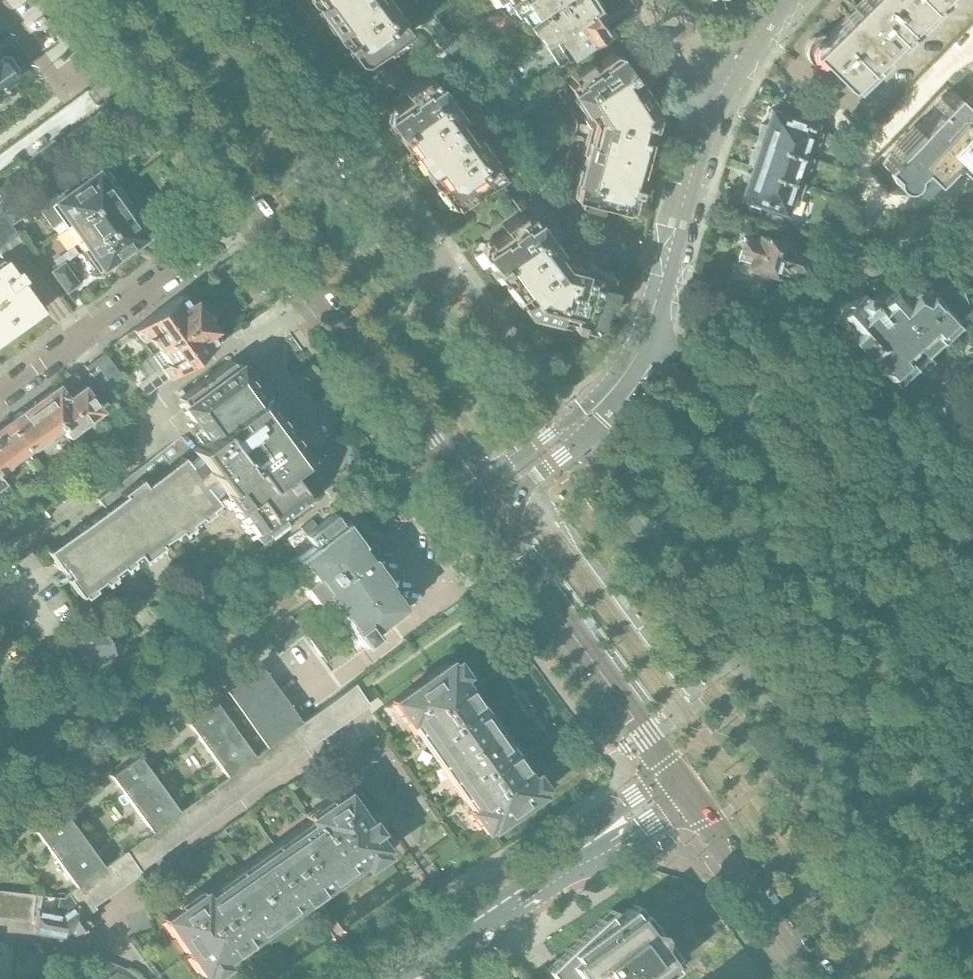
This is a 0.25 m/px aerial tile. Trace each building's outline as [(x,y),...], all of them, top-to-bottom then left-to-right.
[(405,0),(313,0),(322,12),(327,8),(331,14),(326,18),(344,43),(358,61),(365,62),(384,47),(388,52),(407,38),(403,33),(420,21),(405,0)] [(556,0),(507,0),(515,11),(518,9),(525,20),(556,0)] [(598,6),(594,0),(556,0),(525,20),(533,31),(535,30),(543,42),(557,33),(598,6)] [(854,8),(857,11),(852,16),(849,13),(828,34),(822,33),(817,34),(813,37),(809,40),(806,45),(806,50),(806,55),(808,60),(812,64),(816,67),(822,68),(827,67),(828,67),(847,86),(850,83),(855,88),(880,64),(878,62),(880,59),(876,55),(890,41),(894,45),(896,43),(898,45),(919,25),(917,23),(921,19),(923,20),(943,1),(942,0),(862,0),(854,8)] [(605,17),(598,6),(557,33),(572,56),(606,33),(602,27),(601,25),(603,23),(605,17)] [(450,37),(434,13),(433,12),(422,20),(438,45),(450,37)] [(644,156),(652,126),(656,110),(648,97),(643,100),(638,91),(642,88),(620,55),(613,53),(593,66),(590,61),(570,74),(573,79),(556,91),(576,122),(558,191),(578,196),(576,202),(599,208),(601,202),(624,208),(630,205),(639,171),(641,166),(636,164),(638,154),(644,156)] [(10,81),(9,80),(15,76),(16,69),(7,57),(1,56),(0,56),(0,88),(10,81)] [(494,174),(510,161),(493,138),(443,69),(422,85),(418,80),(417,81),(404,90),(407,95),(387,110),(386,117),(412,152),(418,148),(422,154),(416,158),(448,201),(455,202),(474,188),(478,192),(497,179),(494,174)] [(516,80),(506,87),(508,90),(518,84),(516,80)] [(967,102),(955,90),(893,154),(892,153),(887,158),(888,159),(883,165),(882,164),(876,170),(886,180),(893,174),(893,175),(894,179),(896,182),(900,185),(904,186),(908,185),(912,183),(919,190),(927,182),(930,185),(950,164),(951,164),(953,161),(962,169),(972,158),(972,96),(967,102)] [(760,139),(808,155),(813,142),(817,143),(821,132),(816,126),(814,125),(816,117),(801,98),(792,106),(797,112),(795,118),(789,116),(789,115),(781,112),(781,113),(780,113),(773,111),(773,109),(772,109),(767,123),(766,123),(765,125),(762,124),(757,138),(760,139)] [(752,165),(800,179),(804,167),(809,168),(813,156),(808,155),(760,139),(756,151),(753,149),(748,163),(752,165)] [(800,179),(752,165),(751,167),(752,167),(750,172),(750,171),(749,173),(748,173),(746,181),(747,181),(746,182),(747,183),(741,197),(743,198),(744,197),(749,199),(748,201),(761,205),(761,204),(764,205),(764,204),(771,206),(772,205),(789,211),(794,196),(799,197),(804,181),(800,179)] [(38,169),(30,175),(39,187),(46,182),(38,169)] [(65,229),(111,198),(104,187),(106,185),(96,172),(94,174),(92,171),(80,180),(82,183),(68,193),(66,191),(54,199),(56,202),(41,213),(52,229),(56,226),(59,230),(63,227),(65,229)] [(851,200),(854,191),(844,188),(842,197),(851,200)] [(3,214),(11,225),(34,209),(25,196),(2,213),(3,214)] [(65,229),(81,251),(126,219),(120,210),(120,206),(115,199),(111,198),(65,229)] [(609,278),(614,257),(573,247),(555,222),(538,198),(521,211),(502,225),(505,230),(486,244),(484,251),(516,294),(521,290),(525,296),(520,300),(529,313),(584,326),(591,328),(597,325),(603,301),(609,302),(614,279),(609,278)] [(11,225),(3,214),(0,216),(0,233),(11,225)] [(126,219),(81,251),(98,273),(99,272),(101,275),(113,266),(111,264),(130,250),(132,252),(144,244),(142,241),(144,240),(135,226),(133,228),(126,219)] [(0,233),(0,248),(17,236),(18,235),(11,225),(0,233)] [(830,238),(814,233),(810,246),(811,246),(810,248),(811,248),(810,249),(826,253),(823,263),(824,263),(833,265),(842,260),(849,244),(830,238)] [(804,256),(802,253),(792,251),(794,244),(760,235),(758,241),(744,237),(738,258),(752,262),(751,268),(776,275),(777,275),(781,273),(794,276),(796,275),(798,269),(801,267),(804,256)] [(67,261),(78,253),(73,246),(62,254),(67,261)] [(14,332),(41,312),(20,283),(23,281),(16,271),(13,274),(3,260),(0,263),(0,313),(14,332)] [(926,275),(927,277),(932,275),(936,287),(961,278),(972,274),(972,261),(926,275)] [(79,284),(65,264),(63,262),(49,272),(66,294),(79,284)] [(835,316),(896,381),(916,363),(922,371),(934,360),(928,353),(961,323),(972,318),(972,309),(971,305),(961,278),(936,287),(931,288),(930,288),(923,294),(905,285),(898,291),(895,288),(890,292),(880,302),(875,297),(871,301),(864,293),(864,294),(857,300),(855,298),(851,301),(845,301),(839,307),(838,313),(835,316)] [(149,355),(202,317),(201,316),(200,313),(196,307),(194,306),(192,303),(187,306),(179,296),(113,344),(117,349),(136,335),(149,355)] [(0,313),(0,342),(14,332),(0,313)] [(202,317),(149,355),(163,375),(145,388),(149,394),(216,344),(219,341),(210,329),(210,326),(205,320),(203,318),(202,317)] [(120,376),(104,353),(85,366),(102,389),(120,376)] [(295,485),(290,479),(286,474),(304,461),(287,438),(282,442),(271,426),(276,423),(231,361),(179,399),(202,429),(206,426),(213,434),(191,451),(181,437),(96,499),(104,509),(45,552),(80,598),(137,556),(140,559),(216,504),(212,499),(221,492),(258,542),(309,505),(307,502),(313,497),(301,481),(295,485)] [(56,388),(37,402),(62,437),(83,422),(82,421),(97,410),(81,389),(76,393),(68,383),(58,391),(56,388)] [(120,415),(104,392),(95,399),(111,422),(120,415)] [(62,437),(37,402),(23,412),(19,412),(13,417),(12,420),(5,425),(23,450),(45,434),(47,438),(54,433),(67,453),(72,450),(62,437)] [(6,468),(3,464),(23,450),(5,425),(0,429),(0,472),(6,468)] [(4,483),(0,486),(0,487),(7,497),(11,494),(4,483)] [(321,594),(368,560),(368,559),(367,559),(358,546),(363,542),(347,520),(342,524),(334,514),(304,535),(300,529),(286,539),(299,556),(286,566),(312,601),(321,594)] [(368,560),(321,594),(337,616),(338,616),(349,630),(348,631),(358,645),(370,637),(368,633),(388,619),(403,608),(395,597),(396,597),(385,582),(368,560)] [(333,650),(305,611),(294,619),(322,657),(333,650)] [(278,653),(304,634),(290,615),(264,634),(278,653)] [(111,653),(108,640),(97,625),(55,656),(73,681),(111,653)] [(439,765),(495,726),(460,676),(461,675),(453,663),(448,666),(446,663),(426,676),(428,678),(412,689),(411,687),(391,700),(406,722),(408,721),(439,765)] [(301,723),(260,665),(225,690),(226,691),(213,700),(212,699),(185,720),(226,777),(296,727),(301,723)] [(343,692),(358,714),(369,705),(355,684),(343,692)] [(358,714),(343,692),(333,699),(348,720),(358,714)] [(348,720),(333,699),(324,706),(338,727),(348,720)] [(310,747),(319,740),(305,720),(301,723),(296,727),(310,747)] [(148,757),(179,735),(172,726),(142,748),(148,757)] [(495,726),(439,765),(470,810),(468,811),(482,830),(486,827),(488,829),(538,794),(535,791),(540,788),(531,776),(519,759),(495,726)] [(179,812),(137,755),(109,775),(151,832),(179,812)] [(73,812),(103,790),(97,781),(66,803),(73,812)] [(311,824),(348,877),(363,867),(363,868),(381,856),(377,851),(381,849),(371,835),(375,832),(367,820),(362,823),(355,814),(356,813),(343,794),(330,803),(307,819),(311,824)] [(78,887),(87,880),(97,873),(104,867),(62,810),(34,830),(76,888),(78,887)] [(277,927),(348,877),(311,824),(240,874),(277,927)] [(116,859),(130,880),(139,874),(125,852),(116,859)] [(121,886),(130,880),(116,859),(106,866),(121,886)] [(121,886),(106,866),(104,867),(97,873),(111,893),(121,886)] [(101,900),(111,893),(97,873),(87,880),(101,900)] [(277,927),(240,874),(204,899),(200,894),(163,919),(177,938),(179,937),(190,953),(188,955),(201,974),(205,971),(208,976),(222,966),(222,965),(277,927)] [(101,900),(87,880),(78,887),(92,906),(101,900)] [(74,908),(83,917),(94,909),(92,906),(78,887),(76,888),(63,897),(58,897),(55,914),(63,916),(74,908)] [(17,919),(20,893),(7,891),(4,918),(17,919)] [(37,912),(37,911),(38,911),(40,899),(41,895),(20,893),(17,919),(31,921),(32,911),(37,912)] [(74,908),(63,916),(55,914),(38,911),(37,911),(37,912),(33,932),(66,938),(68,936),(69,938),(87,925),(86,923),(87,922),(83,917),(74,908)] [(546,969),(549,973),(553,978),(672,978),(683,971),(667,950),(670,948),(654,927),(652,929),(636,908),(621,920),(618,916),(550,966),(546,969)] [(67,971),(83,961),(80,954),(83,952),(74,951),(61,959),(64,964),(63,965),(67,971)]
